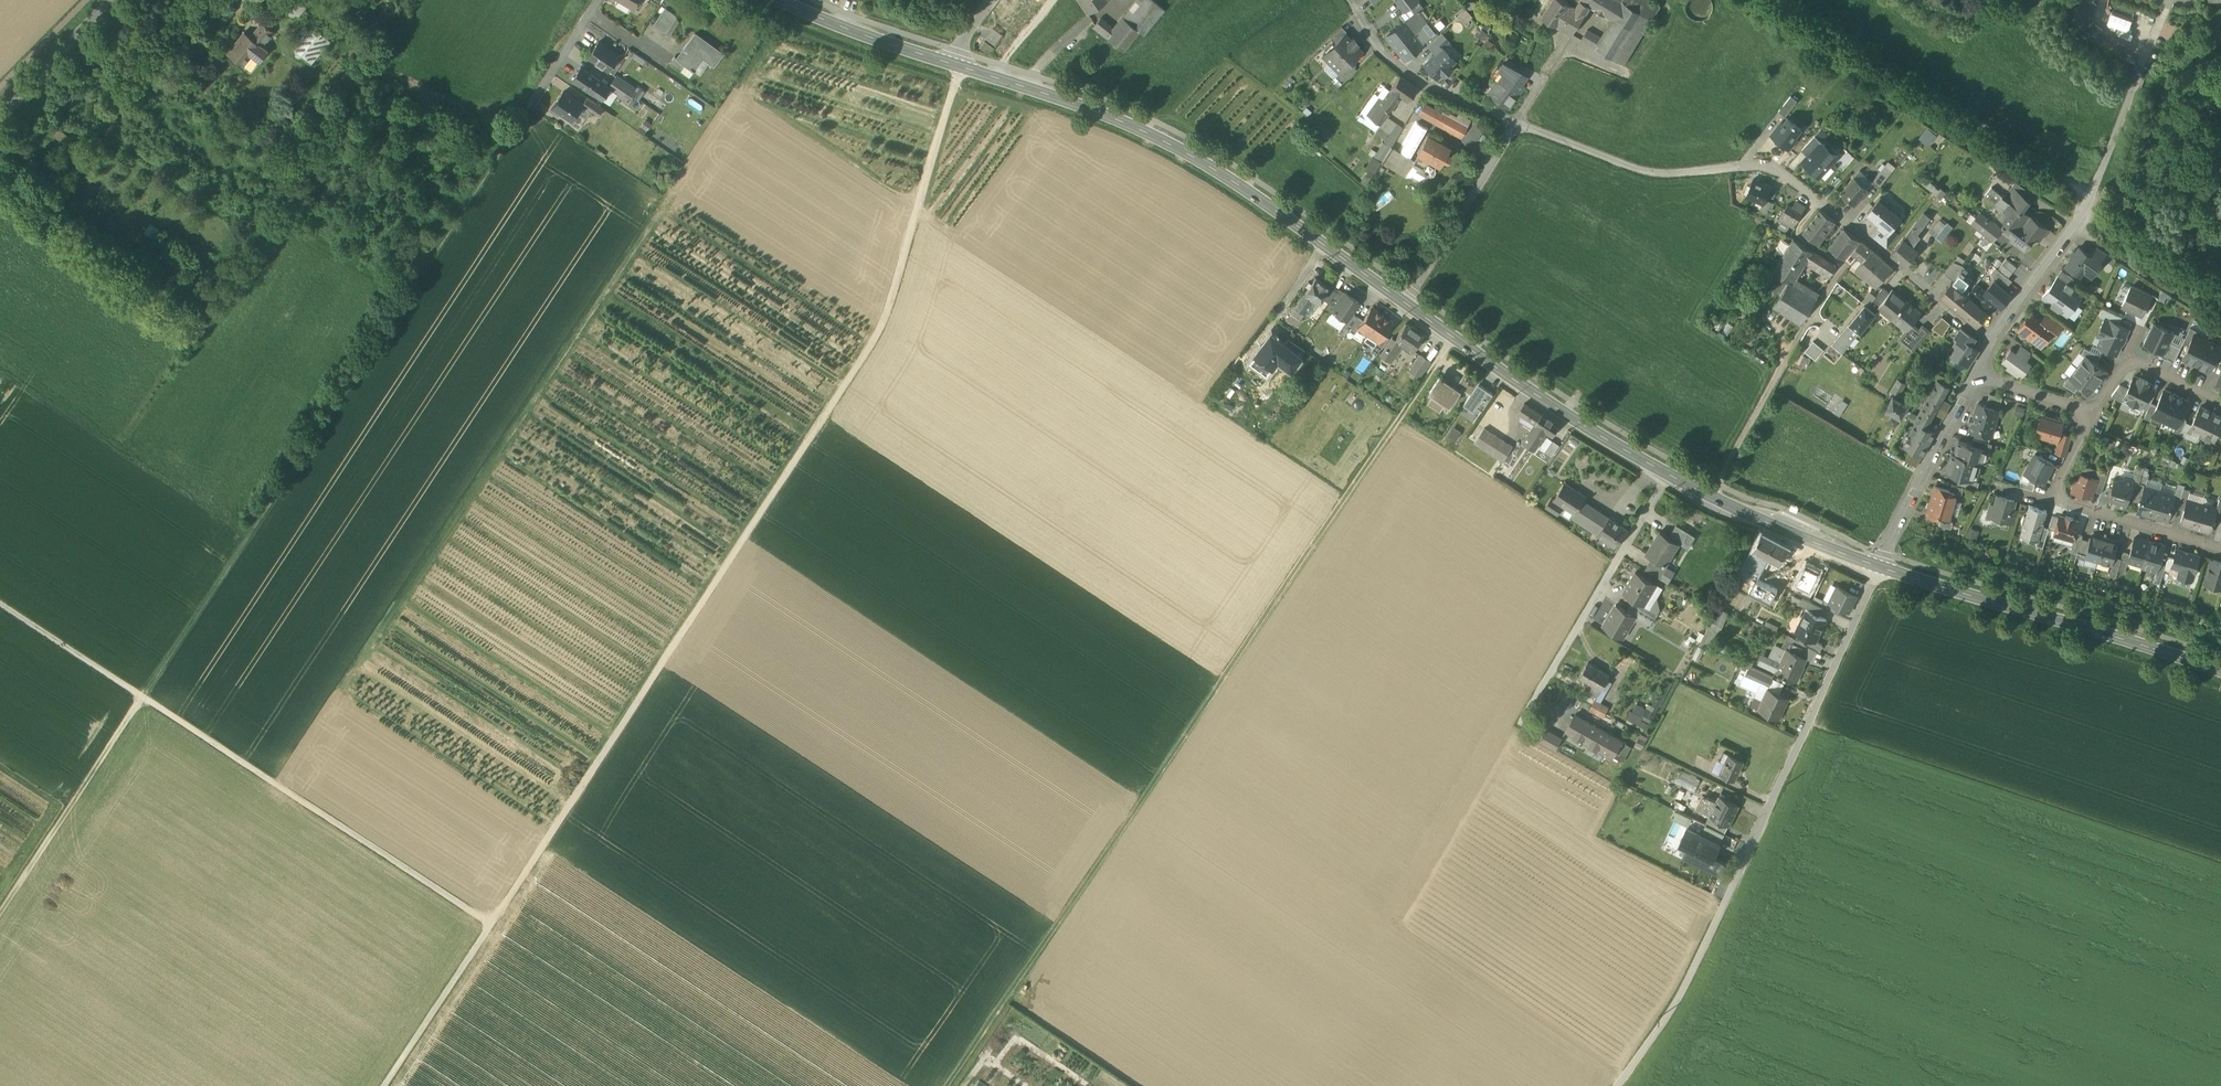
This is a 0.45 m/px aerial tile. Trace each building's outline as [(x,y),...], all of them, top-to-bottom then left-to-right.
[(286,14),(297,1),(296,0),(285,0),(279,8),(286,14)] [(620,0),(617,0),(614,5),(628,13),(632,7),(620,0)] [(633,8),(638,0),(620,0),(632,7),(633,8)] [(1087,15),(1109,0),(1077,0),(1087,15)] [(1124,19),(1138,31),(1143,35),(1164,9),(1154,1),(1153,0),(1139,0),(1124,19)] [(1404,11),(1409,7),(1417,1),(1418,1),(1417,0),(1396,0),(1395,0),(1404,11)] [(1556,26),(1570,4),(1563,0),(1552,0),(1541,17),(1556,26)] [(1613,21),(1624,3),(1620,0),(1579,0),(1580,1),(1590,6),(1589,7),(1613,21)] [(1624,3),(1641,13),(1651,19),(1659,6),(1650,0),(1620,0),(1624,3)] [(1686,2),(1684,9),(1687,16),(1692,20),(1699,22),(1706,20),(1711,14),(1713,7),(1710,0),(1687,0),(1686,2)] [(2084,31),(2086,26),(2094,3),(2087,0),(2081,0),(2072,23),(2084,31)] [(1414,14),(1415,14),(1418,12),(1423,8),(1417,1),(1409,7),(1414,14)] [(1570,4),(1556,26),(1571,35),(1589,7),(1590,6),(1580,1),(1575,8),(1570,4)] [(1613,21),(1601,41),(1596,49),(1613,59),(1641,13),(1624,3),(1613,21)] [(1414,14),(1409,7),(1404,11),(1398,16),(1404,22),(1414,14)] [(655,26),(666,34),(677,17),(666,9),(655,26)] [(1423,10),(1419,13),(1425,21),(1429,17),(1423,10)] [(1426,23),(1425,21),(1419,13),(1418,12),(1415,14),(1414,14),(1404,22),(1414,35),(1422,29),(1420,27),(1426,23)] [(2109,12),(2105,23),(2127,31),(2131,20),(2109,12)] [(1651,19),(1641,13),(1613,59),(1623,65),(1651,19)] [(1130,41),(1138,31),(1124,19),(1113,32),(1107,39),(1122,51),(1130,41)] [(1093,27),(1107,39),(1113,32),(1099,20),(1093,27)] [(1396,49),(1414,35),(1404,22),(1386,36),(1396,49)] [(1420,27),(1422,29),(1429,38),(1435,34),(1434,34),(1426,23),(1420,27)] [(242,65),(250,71),(258,60),(259,61),(267,51),(262,46),(273,32),(263,24),(251,38),(244,33),(240,39),(228,54),(242,65)] [(2127,54),(2086,26),(2084,31),(2124,58),(2127,54)] [(1330,39),(1335,44),(1344,35),(1345,35),(1347,33),(1342,27),(1330,39)] [(984,40),(993,46),(1001,36),(992,29),(984,40)] [(1422,29),(1414,35),(1421,44),(1430,38),(1429,38),(1422,29)] [(292,50),(302,59),(309,51),(306,49),(316,37),(308,30),(292,50)] [(1581,40),(1596,49),(1601,41),(1586,32),(1581,40)] [(1423,46),(1425,49),(1439,36),(1437,34),(1434,34),(1435,34),(1429,38),(1430,38),(1421,44),(1423,46)] [(1428,47),(1434,54),(1441,47),(1448,41),(1441,34),(1428,47)] [(1339,73),(1340,73),(1350,64),(1362,52),(1355,46),(1357,44),(1352,39),(1350,41),(1345,35),(1344,35),(1335,44),(1323,56),(1339,73)] [(1423,46),(1421,44),(1414,35),(1396,49),(1404,60),(1423,46)] [(686,68),(695,75),(697,73),(694,71),(704,58),(710,62),(709,64),(715,68),(724,55),(715,48),(714,49),(695,36),(687,47),(688,47),(679,60),(679,61),(687,66),(686,68)] [(992,47),(984,41),(979,48),(987,54),(992,47)] [(588,57),(608,71),(618,57),(598,43),(588,57)] [(1424,65),(1436,78),(1441,74),(1443,76),(1450,69),(1448,67),(1454,61),(1441,47),(1434,54),(1435,54),(1424,65)] [(671,64),(682,73),(686,68),(687,66),(679,61),(679,60),(676,58),(671,64)] [(1335,77),(1342,84),(1356,70),(1350,64),(1340,73),(1339,73),(1335,77)] [(1488,95),(1507,109),(1524,87),(1520,84),(1525,76),(1522,74),(1503,64),(1499,70),(1503,73),(1488,95)] [(609,88),(609,87),(580,68),(572,79),(601,99),(609,89),(609,88)] [(617,76),(612,82),(624,91),(629,84),(617,76)] [(1399,76),(1382,100),(1382,101),(1392,108),(1399,97),(1407,102),(1416,89),(1399,76)] [(609,89),(620,97),(624,91),(612,82),(609,87),(609,88),(609,89)] [(560,112),(571,120),(570,122),(578,128),(585,118),(577,112),(582,105),(563,91),(550,109),(558,115),(560,112)] [(631,95),(624,91),(620,97),(627,102),(631,95)] [(1778,112),(1785,117),(1786,116),(1797,102),(1790,97),(1782,106),(1778,112)] [(590,111),(598,117),(603,109),(587,98),(582,105),(590,111)] [(1385,118),(1392,108),(1382,101),(1382,100),(1379,98),(1367,115),(1380,124),(1385,118)] [(1419,114),(1434,123),(1440,113),(1425,104),(1419,114)] [(577,112),(585,118),(590,111),(582,105),(577,112)] [(1442,109),(1440,113),(1434,123),(1459,137),(1469,120),(1458,114),(1456,117),(1442,109)] [(1771,136),(1787,148),(1802,129),(1786,116),(1785,117),(1788,119),(1783,126),(1780,124),(1771,136)] [(1391,147),(1392,148),(1403,129),(1385,118),(1380,124),(1375,132),(1386,140),(1384,142),(1391,147)] [(1918,136),(1928,143),(1935,133),(1926,126),(1918,136)] [(57,129),(54,136),(63,140),(66,134),(57,129)] [(1392,148),(1396,150),(1408,132),(1403,129),(1392,148)] [(1802,149),(1807,155),(1821,140),(1815,135),(1802,149)] [(1417,154),(1438,165),(1448,148),(1427,136),(1417,154)] [(1807,155),(1801,161),(1818,177),(1838,155),(1821,140),(1807,155)] [(1382,164),(1404,177),(1414,161),(1396,150),(1392,148),(1382,164)] [(1359,181),(1367,185),(1379,161),(1369,156),(1363,167),(1365,168),(1359,181)] [(1870,180),(1879,187),(1888,176),(1879,169),(1870,180)] [(1841,193),(1855,205),(1868,189),(1854,177),(1841,193)] [(1757,198),(1765,202),(1767,198),(1768,195),(1767,195),(1770,188),(1760,183),(1760,182),(1753,179),(1746,195),(1757,199),(1757,198)] [(2014,189),(2027,199),(2032,192),(2015,182),(2009,189),(2012,191),(2014,189)] [(1984,196),(2002,210),(2009,200),(2007,198),(2005,197),(2005,198),(1991,187),(1984,196)] [(2012,191),(2009,195),(2011,197),(2009,200),(2021,209),(2028,200),(2027,199),(2014,189),(2012,191)] [(1373,200),(1377,206),(1393,197),(1389,190),(1373,200)] [(1880,197),(1879,199),(1890,208),(1892,206),(1880,197)] [(1775,202),(1767,198),(1765,202),(1761,210),(1770,214),(1775,202)] [(1868,213),(1880,222),(1883,225),(1881,227),(1888,232),(1892,227),(1900,217),(1890,208),(1879,199),(1868,213)] [(2024,223),(2028,217),(2020,211),(2021,209),(2009,200),(2002,210),(1998,215),(2009,223),(2014,216),(2024,223)] [(1783,219),(1793,226),(1806,207),(1796,201),(1792,208),(1787,205),(1783,212),(1786,215),(1783,219)] [(1803,232),(1816,242),(1834,220),(1820,210),(1803,232)] [(1924,212),(1904,239),(1913,246),(1920,236),(1918,234),(1930,217),(1924,212)] [(2028,217),(2024,223),(2036,233),(2034,236),(2038,238),(2038,239),(2039,238),(2038,238),(2046,228),(2047,227),(2046,227),(2030,215),(2030,214),(2029,215),(2029,216),(2028,217)] [(2025,248),(2034,236),(2036,233),(2024,223),(2014,216),(2009,223),(2003,231),(2012,238),(2011,238),(2015,241),(2013,244),(2014,244),(2023,250),(2022,250),(2023,250),(2025,248)] [(1992,242),(1996,236),(1983,226),(1984,225),(1976,218),(1970,224),(1979,231),(1992,242)] [(1988,219),(1984,225),(1983,226),(1996,236),(2001,230),(1988,219)] [(1929,232),(1936,237),(1943,227),(1937,222),(1929,232)] [(1943,227),(1936,237),(1941,241),(1952,226),(1947,222),(1943,227)] [(1888,232),(1881,227),(1873,237),(1887,247),(1899,233),(1892,227),(1888,232)] [(1829,247),(1845,259),(1859,240),(1844,228),(1829,247)] [(1788,281),(1792,283),(1793,281),(1796,277),(1807,260),(1813,250),(1794,238),(1773,271),(1788,281)] [(1918,251),(1913,246),(1904,239),(1903,238),(1891,254),(1906,266),(1918,251)] [(1851,252),(1863,261),(1871,250),(1860,241),(1851,252)] [(2090,255),(2100,263),(2107,254),(2096,247),(2090,255)] [(2066,266),(2080,276),(2086,267),(2094,273),(2101,264),(2100,263),(2090,255),(2079,248),(2066,266)] [(1814,264),(1820,255),(1813,250),(1807,260),(1814,264)] [(1855,270),(1876,287),(1892,268),(1882,260),(1883,259),(1871,250),(1863,261),(1855,270)] [(1814,264),(1831,275),(1836,265),(1820,255),(1814,264)] [(1998,269),(2008,278),(2016,267),(2006,259),(1998,269)] [(1944,273),(1953,281),(1961,271),(1962,271),(1965,267),(1962,264),(1954,262),(1944,273)] [(1991,275),(2007,287),(2012,281),(2008,278),(1998,269),(1997,268),(1991,275)] [(1765,284),(1780,293),(1788,281),(1773,271),(1765,284)] [(1952,283),(1962,291),(1965,287),(1969,282),(1963,277),(1964,274),(1965,274),(1962,271),(1961,271),(1953,281),(1952,283)] [(2058,276),(2070,285),(2074,280),(2062,271),(2058,276)] [(2042,298),(2067,316),(2083,295),(2070,285),(2058,276),(2042,298)] [(1793,281),(1817,296),(1820,292),(1796,277),(1793,281)] [(1315,278),(1304,295),(1312,300),(1319,305),(1330,287),(1315,278)] [(1792,283),(1788,281),(1780,293),(1773,305),(1800,323),(1810,307),(1817,296),(1793,281),(1792,283)] [(1940,295),(1956,309),(1967,295),(1962,291),(1952,283),(1951,281),(1940,295)] [(1990,311),(1996,304),(2006,292),(1994,281),(1985,292),(1975,284),(1970,291),(1968,292),(1969,293),(1990,311)] [(2122,305),(2142,315),(2146,307),(2151,296),(2131,286),(2122,305)] [(1873,299),(1879,305),(1889,293),(1882,288),(1873,299)] [(1877,308),(1892,320),(1907,302),(1892,290),(1889,293),(1879,305),(1877,308)] [(2011,295),(2006,292),(1996,304),(2000,308),(2011,295)] [(1332,312),(1346,321),(1351,313),(1359,303),(1345,293),(1332,312)] [(1303,313),(1312,300),(1304,295),(1295,308),(1303,313)] [(1988,312),(1967,295),(1956,309),(1977,326),(1988,312)] [(2152,295),(2151,296),(2146,307),(2152,310),(2158,298),(2152,295)] [(1867,306),(1874,312),(1877,308),(1879,305),(1873,299),(1867,306)] [(1921,313),(1907,302),(1892,320),(1905,331),(1906,332),(1912,324),(1921,313)] [(1849,323),(1860,332),(1875,313),(1874,312),(1867,306),(1865,305),(1849,323)] [(1292,315),(1300,321),(1305,314),(1303,313),(1295,308),(1291,315),(1292,315)] [(2112,321),(2118,324),(2122,317),(2104,308),(2100,316),(2105,319),(2105,318),(2112,321)] [(1368,335),(1382,315),(1373,309),(1370,310),(1363,321),(1358,328),(1358,329),(1368,335)] [(1326,321),(1340,330),(1346,321),(1332,312),(1326,321)] [(2051,333),(2055,335),(2063,324),(2047,312),(2041,321),(2053,330),(2051,333)] [(1338,332),(1344,336),(1350,328),(1357,317),(1351,313),(1346,321),(1340,330),(1338,332)] [(2018,330),(2039,345),(2045,337),(2047,338),(2051,333),(2053,330),(2041,321),(2032,314),(2027,321),(2026,320),(2018,330)] [(1296,327),(1300,321),(1292,315),(1288,321),(1296,327)] [(1390,321),(1382,315),(1368,335),(1378,342),(1383,335),(1391,324),(1390,321)] [(1350,328),(1356,332),(1358,329),(1358,328),(1363,321),(1357,317),(1350,328)] [(1942,317),(1931,329),(1942,337),(1950,324),(1942,317)] [(2103,347),(2116,354),(2128,328),(2118,324),(2112,321),(2105,318),(2105,319),(2097,335),(2102,337),(2107,339),(2103,347)] [(2143,344),(2150,348),(2163,354),(2169,342),(2174,332),(2153,322),(2143,344)] [(1832,345),(1842,353),(1853,340),(1860,332),(1849,323),(1842,332),(1832,345)] [(1405,324),(1395,340),(1394,340),(1399,344),(1412,352),(1423,336),(1405,324)] [(1903,344),(1912,352),(1914,350),(1929,331),(1922,326),(1919,330),(1912,324),(1906,332),(1905,331),(1903,334),(1908,337),(1903,344)] [(2182,343),(2188,346),(2194,334),(2195,334),(2197,330),(2190,327),(2182,343)] [(1953,344),(1957,347),(1958,347),(1969,333),(1961,328),(1954,338),(1956,339),(1953,344)] [(1976,338),(1969,333),(1958,347),(1957,347),(1951,355),(1968,366),(1978,350),(1976,348),(1979,343),(1974,340),(1976,338)] [(2188,346),(2183,358),(2196,364),(2207,340),(2195,334),(2194,334),(2188,346)] [(1270,335),(1249,362),(1265,375),(1277,360),(1290,370),(1299,357),(1283,345),(1270,335)] [(1375,345),(1381,349),(1389,339),(1383,335),(1378,342),(1375,345)] [(2098,345),(2103,347),(2107,339),(2102,337),(2098,345)] [(1392,354),(1399,344),(1394,340),(1395,340),(1392,338),(1385,349),(1392,354)] [(1304,351),(1287,339),(1283,345),(1299,357),(1304,351)] [(2207,340),(2196,364),(2209,370),(2214,358),(2220,346),(2207,340)] [(1816,361),(1824,350),(1813,342),(1805,353),(1816,361)] [(2162,356),(2173,362),(2181,347),(2169,342),(2163,354),(2162,356)] [(1431,345),(1424,356),(1430,360),(1437,349),(1431,345)] [(2016,353),(2026,360),(2032,353),(2021,345),(2016,353)] [(2086,356),(2095,363),(2101,356),(2085,348),(2081,353),(2085,356),(2086,356)] [(2162,356),(2163,354),(2150,348),(2149,350),(2162,356)] [(1380,356),(1390,363),(1395,356),(1392,354),(1385,349),(1380,356)] [(2002,360),(2009,365),(2019,373),(2023,375),(2031,364),(2026,360),(2016,353),(2010,349),(2002,360)] [(1408,371),(1419,379),(1430,362),(1419,355),(1408,371)] [(2085,356),(2078,366),(2098,381),(2106,371),(2095,363),(2086,356),(2085,356)] [(2017,375),(2019,373),(2009,365),(2007,368),(2017,375)] [(2098,381),(2078,366),(2070,376),(2070,377),(2080,384),(2090,392),(2098,381)] [(1937,380),(1947,386),(1951,380),(1934,371),(1930,378),(1937,381),(1937,380)] [(1466,373),(1462,379),(1475,388),(1478,384),(1479,382),(1466,373)] [(1915,383),(1921,386),(1926,377),(1920,374),(1915,383)] [(2063,384),(2074,392),(2080,384),(2070,377),(2070,376),(2069,376),(2063,384)] [(2128,389),(2123,397),(2141,406),(2150,388),(2152,384),(2147,382),(2148,382),(2139,377),(2138,378),(2134,376),(2128,389)] [(1445,402),(1450,406),(1462,389),(1463,387),(1458,384),(1453,381),(1451,385),(1445,381),(1440,377),(1430,392),(1434,395),(1429,403),(1440,411),(1445,402)] [(1475,388),(1462,379),(1461,379),(1458,384),(1463,387),(1462,389),(1471,395),(1475,388)] [(1897,379),(1890,391),(1893,393),(1899,396),(1906,384),(1901,381),(1897,379)] [(1937,381),(1926,400),(1947,411),(1951,404),(1941,399),(1948,387),(1947,386),(1937,380),(1937,381)] [(1476,407),(1488,391),(1478,384),(1475,388),(1471,395),(1463,406),(1473,412),(1476,407)] [(2111,396),(2122,401),(2123,397),(2128,389),(2119,385),(2111,396)] [(2147,409),(2150,403),(2156,391),(2150,388),(2141,406),(2147,409)] [(2164,421),(2176,395),(2164,390),(2156,406),(2152,415),(2164,421)] [(1493,395),(1488,391),(1476,407),(1482,411),(1493,395)] [(1986,406),(1999,410),(2002,398),(1989,394),(1986,406)] [(2188,401),(2176,395),(2164,421),(2175,426),(2176,426),(2180,417),(2188,401)] [(1885,410),(1901,419),(1908,405),(1893,396),(1885,410)] [(2122,401),(2131,405),(2140,409),(2141,406),(2123,397),(2122,401)] [(1840,398),(1831,411),(1838,416),(1847,403),(1840,398)] [(1947,411),(1926,400),(1917,416),(1929,422),(1934,413),(1943,418),(1947,411)] [(1970,431),(1990,437),(1999,410),(1986,406),(1978,403),(1970,431)] [(2156,406),(2150,403),(2147,409),(2144,417),(2150,420),(2152,415),(2156,406)] [(1522,416),(1536,425),(1542,416),(1524,404),(1518,413),(1522,416)] [(2189,431),(2200,436),(2212,412),(2200,407),(2191,425),(2188,431),(2189,431)] [(2212,412),(2200,436),(2212,442),(2215,436),(2220,424),(2220,417),(2212,412)] [(1542,416),(1536,425),(1546,432),(1552,436),(1560,426),(1543,414),(1542,416)] [(1519,420),(1533,429),(1536,425),(1522,416),(1519,420)] [(1915,422),(1925,428),(1929,422),(1917,416),(1914,422),(1915,422)] [(1893,426),(1896,420),(1889,417),(1886,423),(1893,426)] [(2037,435),(2057,441),(2062,423),(2043,417),(2037,435)] [(2180,434),(2185,422),(2186,420),(2180,417),(2176,426),(2175,426),(2173,431),(2180,434)] [(1909,448),(1922,455),(1934,433),(1925,428),(1915,422),(1903,445),(1909,448)] [(2191,425),(2185,422),(2180,434),(2186,437),(2189,431),(2188,431),(2191,425)] [(1473,440),(1503,461),(1513,446),(1483,425),(1473,440)] [(1540,442),(1546,432),(1536,425),(1533,429),(1529,435),(1537,441),(1540,442)] [(1459,433),(1452,429),(1448,436),(1454,440),(1459,433)] [(2055,453),(2064,456),(2070,437),(2061,434),(2055,453)] [(1523,443),(1532,449),(1537,441),(1529,435),(1523,443)] [(1986,450),(1990,451),(1992,444),(1973,438),(1971,445),(1986,449),(1986,450)] [(1545,454),(1552,458),(1559,445),(1553,441),(1545,454)] [(1958,441),(1954,454),(1978,461),(1982,462),(1986,450),(1986,449),(1971,445),(1958,441)] [(1903,460),(1916,467),(1922,455),(1909,448),(1903,460)] [(1978,461),(1954,454),(1952,453),(1946,473),(1959,477),(1972,481),(1973,481),(1978,461)] [(2025,473),(2044,483),(2054,464),(2034,454),(2025,473)] [(2095,476),(2097,468),(2080,464),(2078,471),(2095,476)] [(2093,491),(2101,493),(2107,474),(2098,471),(2096,478),(2093,491)] [(2072,491),(2091,497),(2093,491),(2096,478),(2078,472),(2072,491)] [(1958,484),(1977,490),(1979,483),(1973,481),(1972,481),(1959,477),(1958,484)] [(2116,505),(2125,507),(2126,503),(2132,484),(2133,480),(2124,477),(2124,479),(2112,479),(2112,488),(2109,498),(2117,501),(2116,505)] [(2019,486),(2033,490),(2035,484),(2021,480),(2019,486)] [(1554,500),(1563,506),(1565,503),(1575,509),(1575,510),(1582,500),(1584,496),(1580,493),(1581,492),(1573,487),(1572,488),(1565,483),(1554,500)] [(2139,483),(2138,486),(2133,501),(2140,503),(2145,487),(2146,487),(2147,485),(2139,483)] [(1957,493),(1961,494),(1963,488),(1951,484),(1949,491),(1957,493)] [(2133,501),(2138,486),(2132,484),(2126,503),(2132,505),(2133,501)] [(1935,487),(1930,501),(1953,507),(1957,493),(1949,491),(1935,487)] [(2152,515),(2159,491),(2146,487),(2145,487),(2140,503),(2137,511),(2152,515)] [(2178,508),(2184,509),(2187,499),(2190,490),(2183,488),(2181,495),(2178,508)] [(2172,495),(2159,491),(2152,515),(2167,520),(2169,512),(2174,495),(2172,495)] [(2169,512),(2175,514),(2178,508),(2181,495),(2173,493),(2172,495),(2174,495),(2169,512)] [(1998,496),(1995,506),(1992,515),(1992,516),(1993,516),(2008,520),(2011,509),(2014,501),(1998,496)] [(1559,513),(1563,506),(1554,500),(1554,501),(1551,499),(1545,507),(1558,515),(1559,513)] [(2180,524),(2195,528),(2202,503),(2187,499),(2184,509),(2180,524)] [(1572,514),(1585,523),(1595,508),(1582,500),(1575,510),(1575,509),(1572,514)] [(1953,507),(1930,501),(1926,515),(1940,519),(1949,522),(1953,507)] [(1563,506),(1559,513),(1569,519),(1572,514),(1575,509),(1565,503),(1563,506)] [(2202,503),(2195,528),(2209,532),(2213,518),(2217,507),(2202,503)] [(2037,541),(2038,541),(2042,527),(2046,511),(2029,506),(2026,517),(2023,516),(2021,524),(2023,524),(2020,536),(2037,541)] [(1609,517),(1595,508),(1585,523),(1583,526),(1598,535),(1609,517)] [(2008,520),(2015,522),(2018,511),(2011,509),(2008,520)] [(2006,528),(2008,520),(1993,516),(1991,523),(2006,528)] [(2048,529),(2055,531),(2058,518),(2052,516),(2048,529)] [(2074,541),(2076,534),(2079,522),(2073,520),(2073,518),(2066,516),(2065,518),(2059,516),(2058,518),(2055,531),(2053,535),(2074,541)] [(1598,535),(1616,547),(1628,530),(1609,517),(1598,535)] [(1938,525),(1951,529),(1952,523),(1949,522),(1940,519),(1938,525)] [(1678,543),(1688,549),(1696,536),(1676,524),(1669,537),(1679,543),(1678,543)] [(2036,546),(2043,548),(2048,529),(2042,527),(2038,541),(2037,541),(2036,546)] [(1652,557),(1663,564),(1669,553),(1672,554),(1678,543),(1679,543),(1669,537),(1660,531),(1646,554),(1652,557)] [(1777,562),(1780,564),(1789,548),(1761,533),(1752,549),(1768,558),(1777,562)] [(2077,552),(2081,539),(2082,535),(2076,534),(2074,541),(2070,552),(2077,554),(2077,552)] [(2098,560),(2104,538),(2092,534),(2089,542),(2086,554),(2085,557),(2098,560)] [(2142,566),(2149,541),(2135,537),(2130,554),(2127,562),(2128,562),(2142,566)] [(2104,538),(2098,560),(2110,564),(2117,542),(2104,538)] [(2089,542),(2081,539),(2077,552),(2086,554),(2089,542)] [(2149,541),(2142,566),(2157,570),(2159,563),(2164,545),(2149,541)] [(1739,575),(1753,583),(1755,579),(1756,580),(1768,558),(1752,549),(1739,575)] [(2178,576),(2191,580),(2194,569),(2198,556),(2177,549),(2174,559),(2172,566),(2180,569),(2178,576)] [(2123,552),(2121,559),(2117,572),(2124,574),(2128,562),(2127,562),(2130,554),(2123,552)] [(1644,569),(1659,578),(1666,566),(1663,564),(1652,557),(1644,569)] [(2117,572),(2121,559),(2115,557),(2109,575),(2116,577),(2117,572)] [(2164,570),(2171,571),(2172,566),(2174,559),(2168,557),(2165,565),(2164,570)] [(1775,566),(1777,562),(1768,558),(1756,580),(1764,584),(1766,580),(1767,581),(1775,566)] [(2220,588),(2220,562),(2211,559),(2204,583),(2206,583),(2207,586),(2211,587),(2213,586),(2220,588)] [(2153,582),(2160,584),(2164,570),(2165,565),(2159,563),(2157,570),(2153,582)] [(1809,593),(1817,575),(1819,570),(1806,564),(1795,587),(1809,593)] [(1659,578),(1668,583),(1675,571),(1666,566),(1659,578)] [(1781,570),(1775,566),(1767,581),(1773,584),(1781,570)] [(2189,586),(2195,588),(2200,571),(2194,569),(2191,580),(2189,586)] [(1633,599),(1642,604),(1643,604),(1655,583),(1635,571),(1623,593),(1633,599)] [(1817,575),(1809,593),(1815,596),(1823,578),(1817,575)] [(1764,584),(1756,580),(1755,579),(1753,583),(1749,591),(1770,602),(1777,590),(1764,584)] [(1796,583),(1790,579),(1786,586),(1792,590),(1796,583)] [(1663,587),(1655,583),(1643,604),(1650,608),(1657,597),(1663,587)] [(1831,584),(1823,600),(1829,603),(1837,587),(1831,584)] [(1837,607),(1848,612),(1856,596),(1837,587),(1829,603),(1837,607)] [(1799,604),(1802,599),(1793,595),(1791,600),(1799,604)] [(1820,606),(1823,600),(1815,596),(1812,602),(1819,606),(1820,606)] [(1660,608),(1657,597),(1650,608),(1657,612),(1660,608)] [(1799,604),(1815,612),(1819,606),(1812,602),(1802,598),(1802,599),(1799,604)] [(1633,599),(1629,605),(1653,619),(1657,612),(1650,608),(1643,604),(1642,604),(1633,599)] [(1834,613),(1837,607),(1829,603),(1823,600),(1820,606),(1834,613)] [(1603,626),(1621,636),(1632,618),(1634,615),(1626,611),(1615,604),(1603,626)] [(1648,628),(1653,619),(1629,605),(1626,611),(1634,615),(1632,618),(1648,628)] [(1711,621),(1722,626),(1729,612),(1718,608),(1711,621)] [(1811,640),(1815,642),(1815,641),(1826,619),(1806,610),(1795,632),(1811,640)] [(1722,626),(1711,621),(1698,646),(1711,652),(1722,626)] [(1787,649),(1799,654),(1804,643),(1788,636),(1782,647),(1782,648),(1787,650),(1787,649)] [(1817,650),(1819,651),(1822,645),(1815,641),(1815,642),(1811,640),(1808,646),(1817,650)] [(1808,646),(1804,643),(1799,654),(1806,658),(1812,660),(1817,650),(1808,646)] [(1765,667),(1776,672),(1787,650),(1782,648),(1782,647),(1776,644),(1770,657),(1765,667)] [(1698,661),(1705,650),(1698,646),(1692,658),(1698,661)] [(1787,649),(1787,650),(1776,672),(1778,673),(1777,674),(1779,675),(1780,674),(1796,682),(1800,672),(1799,671),(1806,658),(1799,654),(1787,649)] [(1760,664),(1765,667),(1770,657),(1764,655),(1760,664)] [(1742,657),(1739,664),(1748,668),(1750,669),(1753,663),(1742,657)] [(1593,685),(1601,690),(1607,680),(1609,676),(1587,663),(1579,677),(1593,685)] [(1754,680),(1758,673),(1750,669),(1748,668),(1744,676),(1754,680)] [(1768,686),(1772,679),(1768,677),(1758,673),(1754,680),(1761,683),(1768,686)] [(1754,680),(1744,676),(1740,685),(1756,693),(1761,683),(1754,680)] [(1784,684),(1772,679),(1768,686),(1768,687),(1780,693),(1784,684)] [(1597,696),(1594,701),(1600,704),(1612,683),(1607,680),(1601,690),(1597,696)] [(1668,681),(1652,711),(1656,713),(1672,683),(1668,681)] [(1754,697),(1761,700),(1768,687),(1768,686),(1761,683),(1756,693),(1754,697)] [(1597,696),(1601,690),(1593,685),(1589,691),(1597,696)] [(1757,710),(1778,720),(1788,697),(1780,693),(1768,687),(1761,700),(1757,710)] [(1597,696),(1589,691),(1585,699),(1593,704),(1594,701),(1597,696)] [(1761,700),(1754,697),(1750,707),(1757,710),(1761,700)] [(1589,711),(1603,718),(1606,713),(1608,708),(1600,704),(1594,701),(1593,704),(1592,706),(1589,711)] [(1632,711),(1642,716),(1646,709),(1636,703),(1632,711)] [(1652,711),(1646,709),(1642,716),(1643,717),(1641,720),(1650,724),(1656,713),(1652,711)] [(1646,731),(1650,724),(1641,720),(1643,717),(1642,716),(1632,711),(1630,710),(1625,719),(1646,731)] [(1590,745),(1597,749),(1607,733),(1575,715),(1566,731),(1590,745)] [(1540,742),(1555,750),(1562,739),(1546,730),(1540,742)] [(1604,753),(1612,758),(1613,757),(1621,742),(1622,741),(1607,733),(1597,749),(1604,753)] [(1649,738),(1640,733),(1634,745),(1643,750),(1649,738)] [(1689,744),(1679,739),(1671,756),(1681,761),(1689,744)] [(1703,741),(1693,762),(1701,766),(1712,745),(1703,741)] [(1613,757),(1622,763),(1631,747),(1621,742),(1613,757)] [(1597,749),(1590,745),(1586,753),(1600,761),(1604,753),(1597,749)] [(1720,774),(1734,782),(1744,762),(1729,755),(1725,764),(1720,774)] [(1720,774),(1725,764),(1716,760),(1711,770),(1720,774)] [(1700,780),(1680,771),(1675,783),(1694,792),(1700,780)] [(1701,795),(1695,809),(1700,811),(1706,798),(1701,795)] [(1709,817),(1728,826),(1738,805),(1719,796),(1717,802),(1710,816),(1709,817)] [(1700,812),(1710,816),(1717,802),(1707,797),(1706,798),(1700,811),(1700,812)] [(1686,806),(1677,802),(1673,809),(1682,814),(1686,806)] [(1706,825),(1724,834),(1728,826),(1709,817),(1706,825)] [(1701,834),(1720,843),(1724,834),(1706,825),(1705,825),(1701,834)] [(1683,857),(1720,876),(1726,863),(1713,857),(1720,843),(1701,834),(1687,827),(1680,841),(1688,845),(1683,857)] [(1688,845),(1680,841),(1674,853),(1683,857),(1688,845)]
